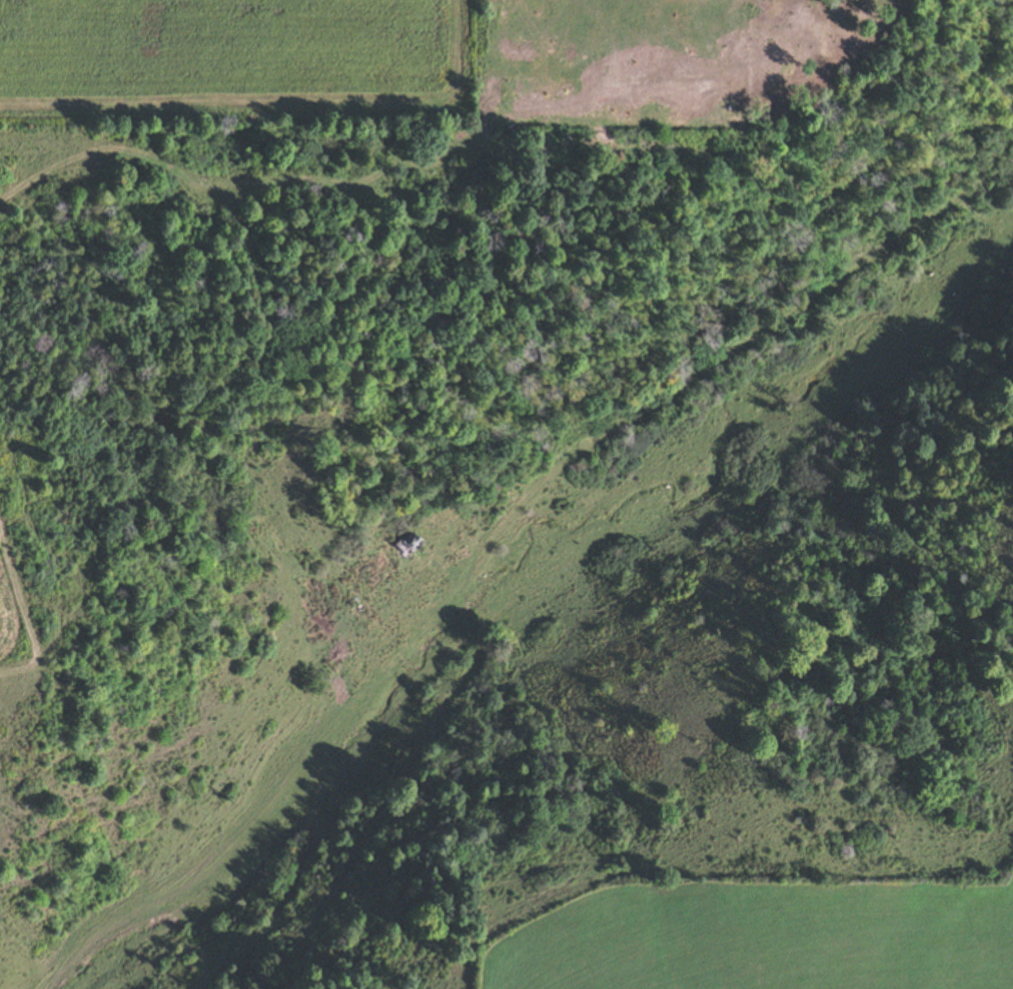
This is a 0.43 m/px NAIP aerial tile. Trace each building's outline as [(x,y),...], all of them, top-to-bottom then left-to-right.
[(398,561),(419,547),(411,535),(389,549),(398,561)]
